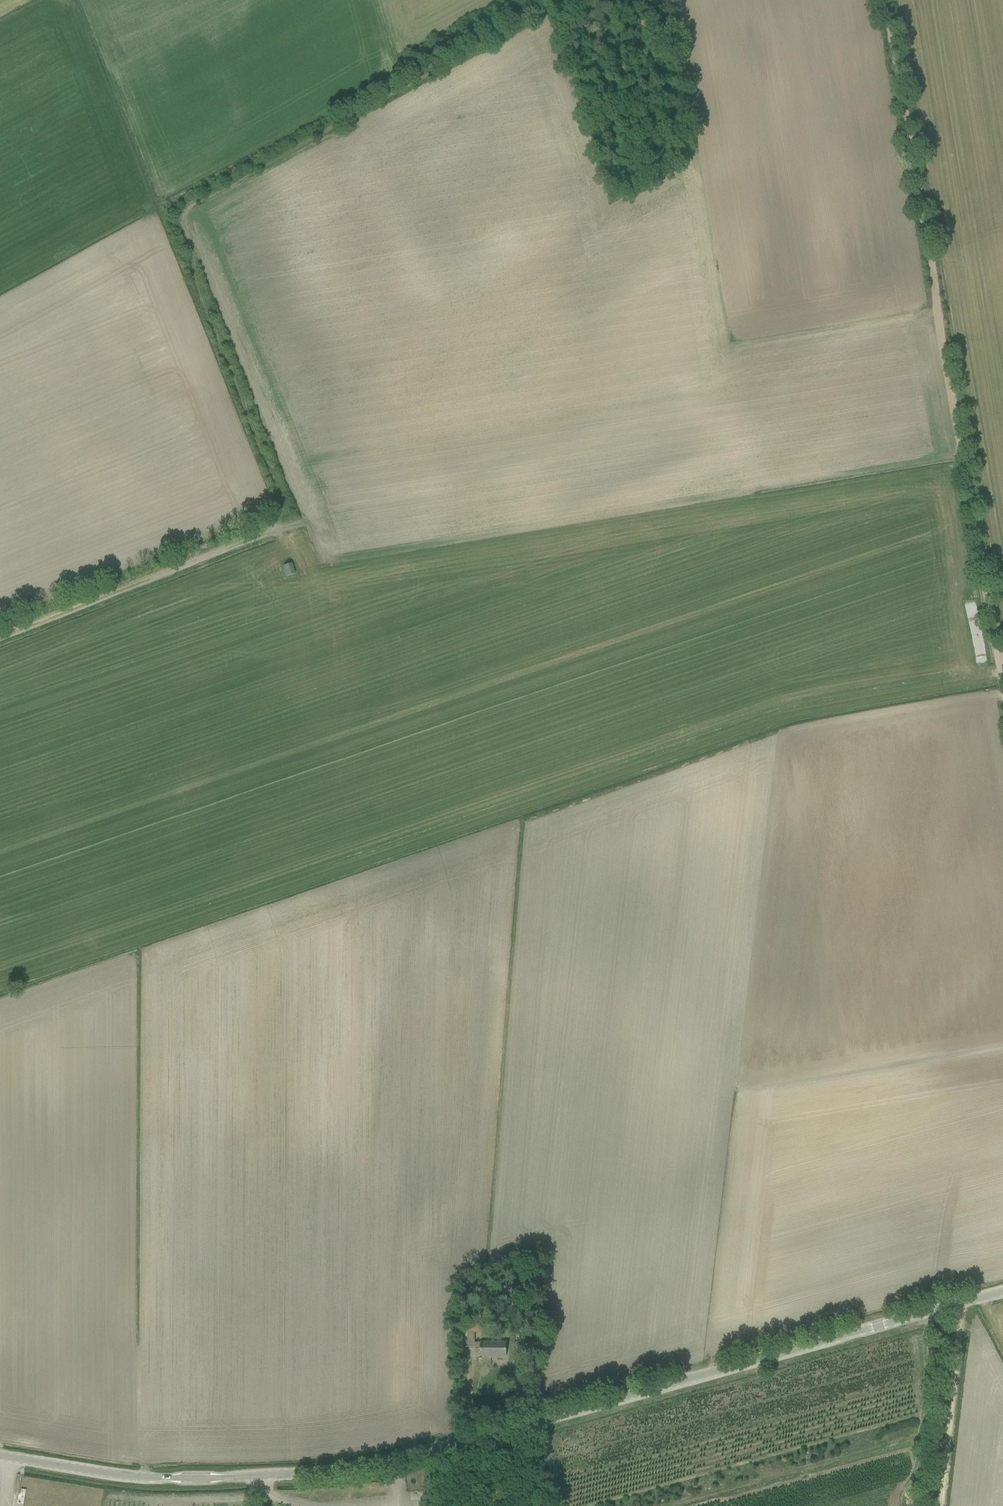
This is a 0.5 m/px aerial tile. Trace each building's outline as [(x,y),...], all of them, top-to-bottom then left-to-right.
[(256,403),(264,400),(260,387),(252,389),(256,403)] [(285,565),(287,577),(295,575),(293,564),(285,565)] [(468,1332),(467,1337),(467,1347),(480,1347),(480,1356),(507,1356),(506,1342),(480,1343),(475,1343),(475,1332),(482,1332),(482,1326),(465,1326),(465,1332),(468,1332)]
